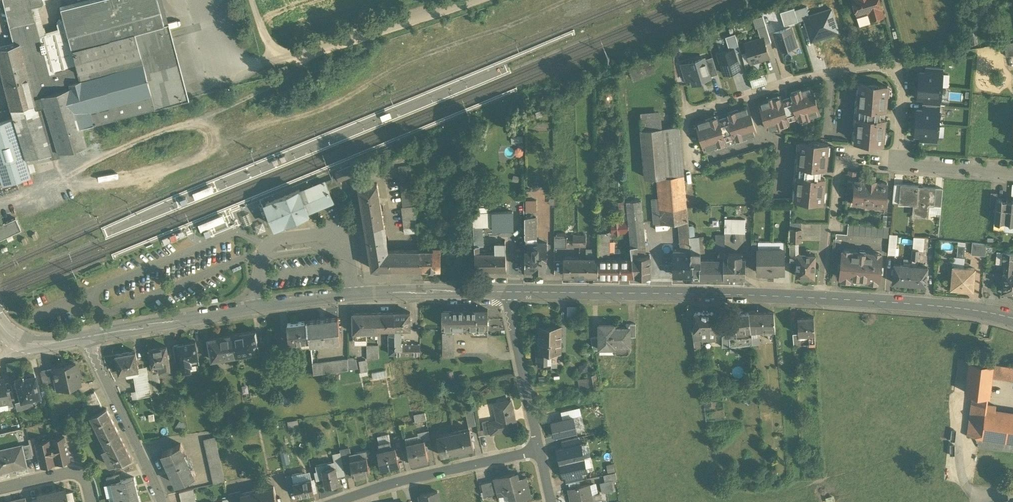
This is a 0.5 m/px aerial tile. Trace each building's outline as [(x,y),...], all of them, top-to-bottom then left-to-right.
[(26,24),(34,22),(31,8),(29,0),(7,0),(17,43),(0,46),(0,71),(9,108),(34,102),(33,97),(41,95),(44,94),(41,82),(26,24)] [(60,8),(65,29),(68,38),(60,40),(68,70),(69,74),(65,75),(49,80),(41,82),(44,94),(41,95),(58,151),(59,151),(85,145),(84,142),(80,126),(102,121),(185,100),(158,0),(90,0),(60,8)] [(858,15),(869,12),(871,19),(883,16),(880,9),(881,9),(878,0),(853,0),(858,15)] [(809,16),(806,7),(795,10),(798,21),(805,19),(804,18),(809,16)] [(780,13),(785,26),(798,21),(795,10),(794,8),(780,13)] [(828,32),(837,29),(831,9),(809,16),(804,18),(805,19),(806,22),(807,21),(809,27),(807,28),(811,37),(819,35),(820,38),(830,35),(828,32)] [(49,80),(42,52),(45,51),(43,42),(39,43),(38,36),(36,31),(37,31),(36,26),(35,26),(34,22),(26,24),(41,82),(49,80)] [(766,26),(757,28),(761,39),(763,38),(765,45),(771,43),(768,32),(766,26)] [(790,28),(774,33),(780,51),(785,49),(789,51),(791,47),(796,46),(790,28)] [(65,29),(38,36),(39,43),(43,42),(45,51),(42,52),(49,80),(65,75),(64,71),(68,70),(60,40),(68,38),(65,29)] [(735,53),(740,51),(735,35),(726,37),(729,50),(733,49),(735,53)] [(761,39),(745,44),(751,63),(769,57),(765,45),(763,38),(761,39)] [(1004,44),(1006,56),(1012,55),(1012,42),(1004,44)] [(735,53),(733,49),(729,50),(717,54),(723,74),(740,69),(735,53)] [(713,57),(705,59),(710,77),(718,74),(713,57)] [(649,59),(629,67),(633,77),(653,69),(649,59)] [(695,60),(681,65),(686,80),(691,79),(693,84),(701,81),(711,78),(710,77),(705,59),(695,61),(695,60)] [(925,72),(919,72),(918,84),(941,86),(942,74),(925,72)] [(752,85),(767,83),(766,76),(751,78),(752,85)] [(887,86),(856,83),(852,141),(883,144),(885,120),(877,119),(878,109),(885,110),(887,86)] [(941,86),(918,84),(917,97),(923,97),(940,99),(941,86)] [(811,87),(790,93),(791,97),(782,100),(780,96),(759,103),(768,129),(769,129),(771,132),(784,133),(785,124),(789,123),(787,119),(797,116),(798,120),(819,113),(811,87)] [(34,102),(9,108),(25,157),(50,153),(58,151),(41,95),(33,97),(34,102)] [(748,106),(727,113),(728,117),(719,120),(717,116),(696,122),(706,152),(757,136),(748,106)] [(922,109),(917,109),(915,122),(938,123),(939,111),(922,109)] [(0,122),(0,181),(1,185),(30,176),(12,118),(0,122)] [(938,123),(915,122),(915,134),(920,135),(937,136),(938,123)] [(684,171),(680,126),(642,129),(646,178),(658,177),(660,197),(662,223),(679,222),(679,221),(688,220),(684,171)] [(808,136),(786,134),(785,140),(797,142),(797,141),(807,142),(808,136)] [(807,142),(797,141),(797,142),(792,199),(823,202),(825,178),(817,177),(818,167),(826,168),(828,144),(807,142)] [(395,147),(376,155),(379,163),(399,156),(395,147)] [(351,166),(337,172),(339,177),(340,180),(354,174),(351,166)] [(418,232),(417,230),(416,222),(410,166),(398,167),(405,234),(418,232)] [(339,177),(325,182),(328,189),(341,183),(340,180),(339,177)] [(856,180),(855,180),(855,181),(854,181),(853,187),(855,187),(853,201),(853,202),(885,205),(887,183),(875,182),(876,180),(868,179),(868,181),(856,180)] [(325,182),(300,192),(307,203),(308,211),(333,201),(328,189),(325,182)] [(919,183),(902,182),(901,204),(915,205),(914,217),(929,218),(930,213),(930,204),(936,204),(937,186),(919,185),(919,183)] [(420,250),(388,250),(376,183),(358,186),(372,269),(422,269),(420,250)] [(210,188),(209,186),(192,193),(195,199),(212,192),(210,188)] [(944,187),(937,186),(936,204),(930,204),(930,213),(942,214),(944,187)] [(299,190),(266,203),(275,227),(309,213),(308,211),(307,203),(300,192),(299,190)] [(662,223),(660,197),(652,198),(655,223),(662,223)] [(1001,199),(997,198),(996,206),(994,222),(999,223),(1000,224),(1005,225),(1007,201),(1003,201),(1001,199)] [(526,200),(526,212),(536,211),(535,200),(526,200)] [(641,200),(626,202),(628,221),(629,232),(631,247),(637,246),(646,245),(641,200)] [(1010,202),(1007,201),(1005,225),(1009,225),(1010,224),(1012,224),(1012,200),(1010,202)] [(885,205),(853,202),(853,201),(846,201),(844,223),(848,223),(883,226),(885,205)] [(473,213),(474,226),(482,225),(492,225),(492,212),(473,213)] [(514,212),(492,212),(492,225),(493,230),(514,230),(514,212)] [(221,215),(198,225),(201,231),(224,221),(222,218),(221,215)] [(525,239),(537,238),(537,217),(525,217),(525,239)] [(0,225),(0,239),(21,230),(15,218),(0,225)] [(745,219),(725,219),(724,232),(745,233),(745,219)] [(688,220),(679,221),(679,222),(681,250),(691,250),(689,236),(688,220)] [(628,221),(611,222),(612,232),(616,232),(629,232),(628,221)] [(802,241),(802,222),(790,222),(790,241),(797,241),(802,241)] [(883,226),(848,223),(847,234),(889,239),(889,234),(890,227),(883,226)] [(482,225),(474,226),(474,246),(479,245),(479,246),(483,246),(482,225)] [(897,235),(889,234),(889,239),(888,254),(896,255),(897,235)] [(566,235),(554,235),(555,247),(566,247),(566,235)] [(699,236),(689,236),(691,250),(691,253),(700,252),(699,236)] [(924,238),(914,237),(913,249),(919,250),(923,251),(924,238)] [(609,239),(598,239),(598,250),(598,258),(609,258),(609,239)] [(986,243),(972,242),(971,254),(985,255),(986,243)] [(505,243),(495,243),(496,253),(497,269),(507,269),(505,243)] [(538,245),(537,247),(529,247),(530,251),(525,251),(525,270),(538,270),(539,272),(543,272),(545,270),(546,270),(546,261),(547,261),(547,245),(538,245)] [(441,248),(433,248),(433,250),(420,250),(422,269),(441,269),(441,250),(441,248)] [(758,249),(758,261),(758,273),(767,273),(767,276),(774,276),(774,273),(784,273),(784,261),(784,249),(783,249),(758,249)] [(598,250),(587,250),(587,258),(598,258),(598,250)] [(681,250),(673,251),(673,276),(693,276),(691,253),(691,250),(681,250)] [(858,253),(843,251),(840,278),(879,282),(882,255),(866,253),(865,252),(865,251),(859,251),(859,252),(858,252),(858,253)] [(700,252),(691,253),(693,276),(700,276),(700,259),(701,259),(701,252),(700,252)] [(1003,252),(1002,264),(1005,264),(1004,273),(1011,273),(1011,268),(1012,268),(1012,265),(1012,253),(1003,252)] [(480,253),(475,254),(476,270),(497,269),(496,253),(480,253)] [(741,254),(728,254),(728,256),(724,256),(724,259),(724,276),(745,277),(745,258),(741,258),(741,254)] [(637,256),(632,256),(632,258),(634,276),(650,276),(650,256),(637,256)] [(807,256),(798,256),(790,256),(790,259),(796,259),(796,276),(814,276),(815,259),(807,259),(807,256)] [(579,258),(563,258),(563,262),(561,262),(560,270),(563,270),(563,275),(579,275),(579,258)] [(587,258),(579,258),(579,275),(598,276),(598,258),(587,258)] [(609,258),(598,258),(598,276),(634,276),(632,258),(628,258),(609,258)] [(701,259),(700,259),(700,276),(724,276),(724,259),(719,259),(701,259)] [(911,265),(894,264),(892,282),(910,284),(911,265)] [(917,266),(911,265),(910,284),(926,285),(927,267),(917,266)] [(974,269),(956,267),(955,288),(972,289),(974,269)] [(1004,273),(1002,292),(1012,293),(1012,275),(1011,275),(1011,273),(1004,273)] [(488,327),(488,309),(468,309),(462,309),(442,310),(442,328),(446,328),(453,327),(471,327),(488,327)] [(411,311),(395,312),(395,334),(396,344),(401,344),(402,329),(411,328),(411,311)] [(377,312),(354,313),(354,332),(378,332),(377,312)] [(395,312),(377,312),(378,332),(382,332),(382,329),(390,329),(390,334),(395,334),(395,312)] [(717,312),(695,312),(695,329),(695,330),(701,330),(716,331),(717,312)] [(749,312),(740,314),(739,312),(733,313),(733,319),(735,319),(736,328),(738,329),(740,331),(751,329),(749,312)] [(768,313),(749,312),(751,329),(758,329),(768,330),(768,313)] [(814,317),(798,318),(798,323),(796,323),(796,329),(798,329),(799,335),(809,334),(815,334),(814,317)] [(338,318),(308,321),(310,340),(310,344),(341,341),(338,318)] [(308,321),(288,323),(288,330),(286,331),(286,335),(289,334),(290,342),(298,341),(310,340),(308,321)] [(615,324),(599,324),(599,337),(599,345),(600,345),(600,351),(600,354),(615,354),(614,353),(614,345),(621,345),(621,327),(615,327),(615,324)] [(626,324),(626,327),(621,327),(621,345),(614,345),(614,353),(615,354),(616,356),(628,356),(630,354),(630,337),(630,324),(626,324)] [(488,335),(488,327),(471,327),(471,335),(488,335)] [(561,327),(540,327),(540,335),(539,335),(539,344),(540,344),(539,350),(539,351),(547,352),(553,352),(553,355),(560,355),(561,344),(561,335),(561,327)] [(701,330),(695,330),(695,329),(692,329),(694,341),(700,340),(716,340),(716,331),(701,330)] [(738,329),(735,333),(728,334),(729,346),(753,344),(751,329),(740,331),(738,329)] [(760,346),(758,329),(751,329),(753,344),(757,344),(757,346),(760,346)] [(256,330),(232,335),(236,356),(259,352),(256,330)] [(232,335),(209,339),(212,360),(236,356),(232,335)] [(455,357),(454,337),(442,337),(443,357),(455,357)] [(599,337),(591,337),(593,351),(600,351),(600,345),(599,345),(599,337)] [(196,341),(179,344),(179,345),(182,360),(182,361),(198,358),(199,358),(196,341)] [(401,344),(396,344),(396,354),(421,353),(421,344),(401,344)] [(179,345),(173,346),(176,361),(182,360),(179,345)] [(166,346),(149,349),(152,366),(158,365),(159,371),(170,370),(169,366),(170,366),(166,346)] [(366,346),(367,360),(378,359),(378,346),(366,346)] [(547,352),(539,351),(539,350),(537,350),(537,367),(545,367),(545,368),(547,368),(547,367),(551,367),(551,361),(547,361),(547,352)] [(136,352),(116,355),(119,374),(127,373),(127,375),(139,374),(136,352)] [(198,358),(182,361),(184,372),(197,369),(196,364),(199,364),(198,358)] [(348,359),(348,370),(358,369),(356,358),(348,359)] [(348,359),(313,363),(314,374),(348,370),(348,359)] [(365,360),(359,361),(361,373),(368,371),(366,362),(365,360)] [(411,403),(423,401),(416,360),(387,365),(392,396),(408,394),(404,367),(408,366),(409,375),(413,374),(415,383),(408,384),(411,403)] [(75,363),(52,368),(52,369),(55,380),(57,389),(79,384),(75,363)] [(992,366),(970,363),(966,395),(973,396),(972,404),(985,406),(988,398),(990,379),(992,366)] [(152,366),(146,367),(148,375),(149,384),(156,383),(157,383),(155,372),(159,371),(158,365),(152,366)] [(992,366),(990,379),(994,380),(994,377),(1012,380),(1012,369),(992,366)] [(52,369),(40,372),(43,383),(55,380),(52,369)] [(31,374),(30,373),(29,373),(14,377),(21,401),(30,398),(31,402),(32,402),(41,400),(34,375),(32,375),(32,374),(31,374)] [(596,374),(589,376),(589,378),(591,387),(592,391),(599,389),(596,374)] [(148,375),(135,377),(138,392),(140,392),(150,390),(149,384),(148,375)] [(589,378),(579,381),(581,389),(591,387),(589,378)] [(156,383),(149,384),(150,390),(151,395),(158,393),(156,383)] [(12,391),(6,392),(7,402),(8,406),(15,405),(12,391)] [(94,392),(84,397),(92,412),(101,408),(94,392)] [(30,398),(21,401),(22,408),(33,405),(32,402),(31,402),(30,398)] [(511,400),(499,402),(500,408),(495,409),(498,420),(489,422),(491,433),(517,427),(511,400)] [(985,406),(972,404),(968,436),(982,438),(985,406)] [(995,412),(995,407),(985,406),(982,438),(1003,441),(1012,442),(1012,414),(995,412)] [(132,460),(106,409),(90,417),(106,449),(102,451),(110,467),(132,460)] [(560,413),(562,420),(574,417),(581,416),(579,409),(560,413)] [(473,411),(466,413),(469,426),(476,424),(473,411)] [(425,414),(414,416),(416,423),(427,421),(425,414)] [(551,422),(554,437),(577,432),(574,417),(562,420),(551,422)] [(489,420),(482,421),(485,434),(491,433),(489,422),(489,420)] [(470,429),(454,432),(458,452),(474,448),(470,429)] [(78,444),(71,430),(61,433),(62,436),(63,436),(65,446),(78,444)] [(429,431),(418,433),(419,438),(420,441),(424,440),(430,439),(429,431)] [(454,432),(437,436),(441,456),(458,452),(454,432)] [(62,436),(49,439),(54,461),(62,459),(62,457),(63,458),(64,458),(65,458),(66,457),(67,456),(67,455),(65,446),(63,436),(62,436)] [(34,437),(28,439),(29,443),(31,455),(37,453),(35,443),(35,442),(34,437)] [(215,438),(203,440),(213,485),(225,483),(215,438)] [(415,442),(407,444),(408,450),(411,461),(411,463),(429,459),(424,440),(420,441),(419,438),(415,439),(415,442)] [(578,438),(562,442),(563,449),(580,446),(578,438)] [(1003,441),(982,438),(980,448),(1002,451),(1003,441)] [(35,442),(35,443),(37,453),(39,461),(39,462),(40,463),(41,463),(42,463),(43,463),(44,462),(44,461),(45,463),(54,461),(49,439),(35,442)] [(1003,441),(1002,451),(1012,452),(1012,442),(1003,441)] [(395,447),(392,448),(390,442),(379,444),(380,450),(378,451),(382,469),(399,465),(395,447)] [(29,443),(21,445),(24,458),(32,456),(31,455),(29,443)] [(0,450),(0,472),(26,466),(24,458),(21,445),(0,450)] [(181,445),(162,453),(177,485),(195,476),(181,445)] [(563,449),(557,451),(560,464),(584,459),(581,445),(580,446),(563,449)] [(349,448),(341,450),(341,453),(343,462),(346,476),(347,477),(354,476),(351,460),(350,457),(351,457),(349,448)] [(408,450),(402,451),(405,462),(411,461),(408,450)] [(359,459),(351,460),(354,476),(370,472),(367,457),(359,459)] [(584,459),(560,464),(563,477),(582,473),(586,472),(584,459)] [(335,462),(316,465),(317,470),(323,469),(324,478),(326,486),(339,484),(338,477),(335,464),(335,462)] [(335,464),(338,477),(346,476),(343,462),(338,463),(335,464)] [(317,470),(314,471),(316,480),(324,478),(323,469),(317,470)] [(518,475),(514,476),(514,473),(494,478),(495,480),(498,493),(498,494),(508,492),(510,501),(531,496),(526,476),(519,478),(518,475)] [(582,473),(565,476),(567,484),(583,480),(582,473)] [(615,473),(604,476),(605,483),(605,484),(611,482),(617,481),(615,473)] [(302,474),(292,476),(296,492),(297,496),(314,493),(311,479),(304,480),(302,474)] [(119,476),(107,479),(108,485),(111,485),(111,484),(121,482),(119,476)] [(292,476),(285,478),(288,493),(296,492),(292,476)] [(111,484),(111,485),(116,501),(140,501),(134,478),(121,482),(111,484)] [(495,480),(481,484),(484,497),(498,493),(495,480)] [(611,482),(605,484),(605,483),(601,484),(603,495),(613,493),(611,482)] [(571,489),(573,501),(593,501),(592,496),(589,485),(571,489)] [(240,495),(242,501),(277,501),(274,488),(241,495),(240,495)] [(50,492),(53,501),(68,501),(66,493),(65,489),(50,492)] [(179,493),(181,501),(196,501),(193,490),(179,493)] [(66,493),(68,501),(75,501),(72,491),(66,493)] [(36,495),(37,499),(38,501),(53,501),(50,492),(36,495)] [(227,495),(228,500),(229,501),(242,501),(240,495),(241,495),(240,492),(227,495)] [(420,496),(421,501),(439,501),(437,492),(420,496)]
